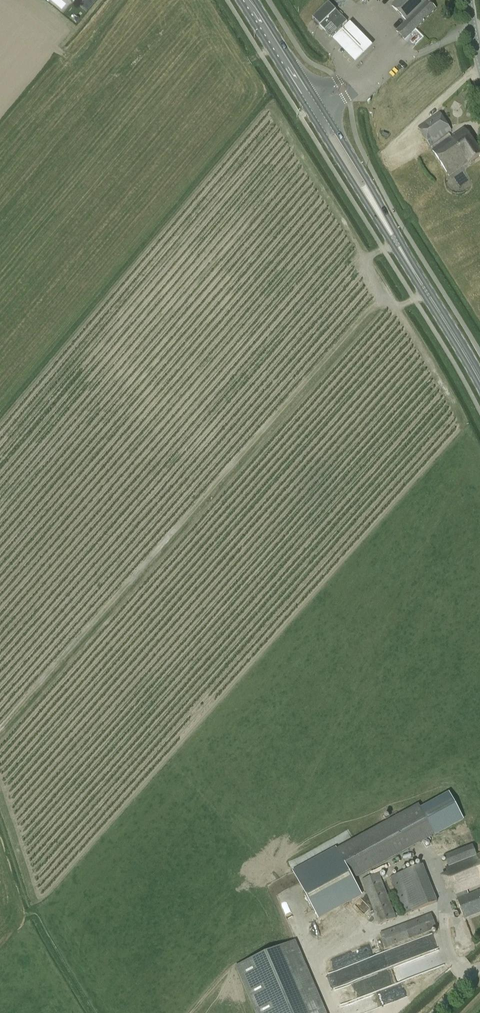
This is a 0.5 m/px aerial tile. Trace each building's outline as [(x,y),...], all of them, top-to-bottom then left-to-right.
[(96,0),(85,0),(80,6),(86,11),(96,0)] [(392,6),(406,21),(396,31),(405,40),(436,9),(428,0),(398,0),(392,6)] [(335,9),(329,3),(312,18),(319,25),(335,9)] [(334,35),(347,21),(335,9),(319,25),(331,37),(334,35)] [(335,41),(333,42),(356,65),(374,48),(351,25),(340,35),(337,32),(331,37),(335,41)] [(432,151),(450,175),(467,163),(468,165),(479,156),(479,150),(464,128),(451,137),(448,133),(452,130),(439,111),(417,128),(430,146),(433,150),(432,151)] [(449,793),(421,808),(435,835),(463,820),(449,793)] [(421,808),(419,804),(336,849),(352,880),(353,880),(435,835),(421,808)] [(472,846),(444,856),(448,866),(445,868),(447,873),(440,876),(447,892),(453,889),(465,918),(479,912),(479,890),(469,895),(467,890),(479,885),(479,855),(476,857),(472,846)] [(353,880),(352,880),(336,849),(292,871),(315,915),(360,895),(353,880)] [(405,915),(438,902),(423,864),(390,877),(405,915)] [(379,873),(362,880),(379,925),(399,917),(395,909),(393,910),(379,873)] [(340,908),(344,916),(355,910),(351,903),(340,908)] [(435,924),(431,913),(380,933),(380,934),(386,949),(437,929),(435,924)] [(318,940),(329,959),(365,938),(359,928),(365,925),(359,916),(345,924),(350,934),(340,940),(335,930),(318,940)] [(361,957),(375,944),(370,938),(355,951),(361,957)] [(366,979),(439,951),(434,939),(361,967),(366,979)] [(236,967),(256,1012),(326,1012),(296,941),(236,967)] [(361,1012),(385,1012),(376,1001),(361,1012)]
